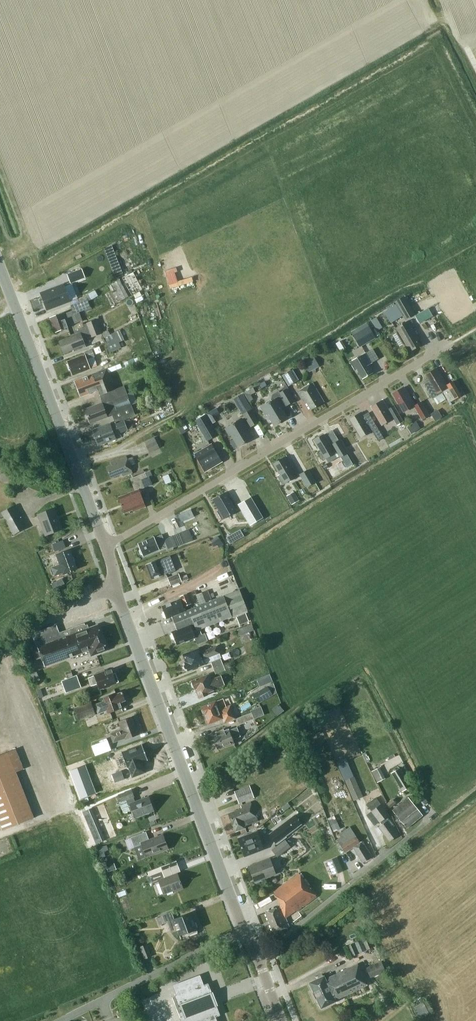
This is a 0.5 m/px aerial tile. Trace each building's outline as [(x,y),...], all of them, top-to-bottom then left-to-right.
[(112,243),(103,247),(107,255),(116,250),(112,243)] [(119,264),(112,267),(115,276),(123,273),(119,264)] [(67,275),(71,284),(86,279),(82,269),(67,275)] [(133,272),(123,278),(132,295),(142,290),(133,272)] [(129,296),(126,291),(120,279),(109,285),(112,291),(106,293),(113,305),(129,296)] [(64,285),(41,294),(44,303),(47,310),(57,306),(70,301),(64,285)] [(83,320),(79,311),(90,307),(88,301),(98,296),(95,290),(87,294),(88,295),(77,299),(79,302),(71,305),(73,310),(64,314),(64,312),(50,317),(56,332),(68,328),(67,326),(83,320)] [(414,316),(405,298),(396,303),(397,304),(403,315),(406,320),(414,316)] [(403,315),(397,304),(384,312),(390,323),(403,315)] [(419,321),(433,316),(430,308),(415,313),(419,321)] [(74,349),(75,351),(86,347),(84,340),(102,333),(97,319),(84,324),(85,326),(79,329),(80,331),(70,335),(71,337),(59,341),(64,353),(74,349)] [(419,339),(412,327),(408,320),(403,323),(396,328),(398,332),(405,344),(408,348),(410,347),(412,350),(420,346),(416,340),(419,339)] [(353,336),(359,347),(376,338),(370,327),(353,336)] [(104,338),(110,335),(108,330),(101,333),(104,338)] [(110,335),(104,338),(111,352),(121,347),(118,342),(124,339),(119,330),(110,335)] [(398,332),(393,335),(400,347),(405,344),(398,332)] [(73,375),(91,368),(87,360),(95,357),(92,350),(84,353),(85,355),(68,362),(73,375)] [(357,369),(363,378),(373,373),(368,365),(372,363),(366,353),(350,362),(355,370),(357,369)] [(309,372),(319,367),(315,358),(304,364),(309,372)] [(107,369),(109,373),(122,368),(121,364),(107,369)] [(430,382),(425,385),(427,389),(433,399),(434,399),(443,393),(442,390),(447,387),(454,400),(455,401),(462,397),(453,382),(447,386),(437,368),(425,374),(430,382)] [(98,380),(77,388),(81,397),(99,390),(101,395),(115,389),(109,373),(107,369),(99,372),(100,372),(101,377),(98,380)] [(298,379),(292,369),(282,375),(288,385),(298,379)] [(75,382),(77,388),(98,380),(101,377),(100,372),(99,372),(75,382)] [(305,399),(311,409),(324,402),(313,383),(298,391),(303,400),(305,399)] [(124,386),(115,389),(101,395),(99,395),(102,402),(104,406),(114,402),(113,400),(127,394),(124,386)] [(421,402),(415,405),(404,387),(393,394),(404,412),(414,405),(422,419),(429,415),(421,402)] [(443,390),(442,390),(443,393),(447,399),(449,403),(454,400),(447,387),(443,390)] [(249,402),(254,399),(251,395),(256,392),(253,388),(244,393),(249,402)] [(282,405),(285,403),(287,406),(294,401),(287,388),(279,393),(278,391),(271,395),(271,401),(261,407),(266,414),(267,413),(274,425),(287,417),(282,408),(283,407),(282,405)] [(135,414),(131,405),(137,403),(133,392),(127,394),(113,400),(114,402),(104,406),(102,402),(85,409),(91,423),(108,417),(107,414),(111,412),(115,422),(135,414)] [(242,394),(234,399),(239,407),(248,402),(242,394)] [(382,399),(371,406),(383,425),(393,419),(397,426),(404,422),(394,406),(388,409),(382,399)] [(243,414),(251,427),(259,422),(251,409),(243,414)] [(431,414),(435,421),(442,417),(440,413),(438,415),(435,411),(431,414)] [(373,421),(368,424),(361,412),(350,419),(361,437),(373,430),(379,440),(383,438),(373,421)] [(218,435),(206,414),(195,421),(207,441),(218,435)] [(133,428),(130,419),(125,421),(112,425),(111,423),(93,430),(99,445),(116,439),(115,434),(128,429),(128,430),(133,428)] [(230,436),(232,435),(238,446),(252,439),(246,429),(248,428),(242,419),(225,428),(230,436)] [(418,430),(414,423),(407,427),(411,434),(418,430)] [(182,434),(186,432),(183,425),(178,427),(182,434)] [(318,451),(323,460),(335,453),(324,434),(314,440),(320,450),(318,451)] [(146,446),(156,441),(154,437),(144,442),(146,446)] [(332,444),(340,458),(347,453),(339,439),(332,444)] [(146,446),(149,452),(159,448),(156,441),(146,446)] [(195,454),(206,471),(222,461),(212,444),(195,454)] [(132,458),(128,459),(127,456),(111,462),(112,465),(107,467),(111,478),(122,474),(123,476),(133,472),(130,465),(134,463),(132,458)] [(278,475),(283,484),(298,476),(287,456),(274,464),(280,474),(278,475)] [(300,474),(307,487),(316,482),(308,469),(300,474)] [(135,510),(146,506),(139,489),(152,484),(149,477),(152,475),(150,471),(130,478),(135,491),(119,497),(125,513),(133,510),(135,510)] [(217,511),(222,519),(237,510),(226,492),(213,499),(219,510),(217,511)] [(288,498),(292,504),(299,500),(295,493),(288,498)] [(263,518),(251,497),(238,505),(250,526),(263,518)] [(1,512),(14,535),(25,528),(13,506),(1,512)] [(62,529),(54,509),(38,515),(46,536),(62,529)] [(188,520),(185,513),(179,515),(182,522),(187,520),(188,520)] [(173,547),(174,548),(188,542),(183,532),(165,540),(168,549),(173,547)] [(154,537),(139,543),(141,549),(140,550),(141,554),(144,555),(144,556),(159,549),(167,546),(162,534),(154,537)] [(237,541),(234,534),(227,538),(231,544),(237,541)] [(220,548),(224,544),(218,535),(211,540),(215,546),(218,544),(220,548)] [(63,540),(52,544),(54,550),(65,546),(63,540)] [(77,569),(70,550),(57,555),(60,564),(51,568),(55,576),(63,573),(64,574),(77,569)] [(152,579),(166,573),(176,569),(170,555),(146,565),(152,579)] [(205,578),(220,572),(218,566),(203,573),(205,578)] [(171,585),(182,581),(180,575),(179,573),(168,577),(171,585)] [(202,634),(200,629),(248,610),(240,590),(186,611),(172,617),(177,630),(172,632),(177,645),(195,638),(198,644),(208,640),(205,633),(202,634)] [(212,600),(208,590),(196,595),(200,605),(212,600)] [(172,617),(186,611),(184,606),(192,603),(188,593),(180,596),(181,598),(162,606),(167,619),(172,617)] [(236,617),(239,625),(249,621),(246,613),(236,617)] [(83,631),(89,629),(88,624),(85,625),(84,623),(58,633),(56,626),(33,635),(36,644),(31,646),(36,659),(42,657),(45,665),(90,648),(83,631)] [(239,636),(254,630),(252,624),(237,630),(239,636)] [(83,631),(90,648),(92,654),(107,649),(98,625),(89,629),(83,631)] [(204,658),(220,652),(217,645),(201,652),(199,648),(183,654),(186,661),(185,662),(188,670),(206,663),(204,658)] [(24,653),(28,666),(36,663),(31,651),(24,653)] [(213,668),(223,664),(221,658),(211,662),(213,668)] [(223,664),(213,668),(215,674),(225,670),(223,664)] [(99,689),(113,684),(113,683),(119,681),(115,673),(113,674),(111,668),(94,675),(95,677),(89,679),(92,686),(97,684),(99,689)] [(31,674),(34,682),(40,680),(37,672),(31,674)] [(221,675),(211,679),(209,674),(192,680),(195,689),(196,689),(200,698),(208,695),(207,692),(214,690),(213,689),(225,684),(221,675)] [(270,674),(257,679),(260,687),(273,682),(270,674)] [(82,687),(77,675),(62,681),(66,693),(82,687)] [(267,685),(254,692),(260,702),(272,695),(267,685)] [(107,710),(109,713),(119,710),(118,708),(121,707),(121,706),(124,705),(123,701),(126,700),(122,691),(114,694),(113,693),(104,697),(105,701),(95,705),(99,713),(107,710)] [(223,697),(201,706),(208,722),(220,717),(223,724),(236,718),(231,706),(227,708),(223,697)] [(74,708),(79,721),(96,714),(91,701),(74,708)] [(237,718),(239,724),(265,714),(261,706),(259,703),(236,716),(237,718)] [(126,738),(126,739),(138,735),(132,716),(119,721),(122,729),(111,733),(114,742),(126,738)] [(213,736),(218,750),(234,743),(233,739),(240,736),(237,727),(229,730),(229,728),(224,730),(223,729),(215,732),(216,734),(213,736)] [(92,746),(95,755),(111,749),(107,738),(103,739),(104,741),(92,746)] [(128,751),(122,753),(127,767),(130,766),(133,776),(145,772),(141,762),(148,759),(143,747),(142,745),(128,751)] [(281,752),(288,762),(296,757),(289,747),(281,752)] [(16,749),(0,755),(0,822),(3,830),(33,818),(15,772),(23,769),(16,749)] [(337,762),(345,780),(353,777),(346,759),(337,762)] [(86,765),(71,771),(82,799),(96,793),(86,765)] [(391,773),(402,791),(411,786),(400,767),(391,773)] [(377,782),(382,780),(377,769),(372,771),(377,782)] [(353,777),(345,780),(351,795),(361,790),(355,776),(353,777)] [(235,791),(239,803),(254,798),(250,786),(235,791)] [(131,790),(118,794),(121,801),(126,799),(130,811),(132,811),(135,818),(154,810),(149,796),(135,801),(134,797),(134,796),(131,790)] [(339,806),(351,800),(347,792),(335,798),(339,806)] [(390,841),(398,834),(393,827),(395,826),(388,816),(389,815),(376,797),(367,804),(372,811),(371,811),(372,812),(379,821),(382,825),(379,827),(390,841)] [(393,810),(407,828),(423,815),(408,797),(393,810)] [(386,804),(390,808),(396,804),(393,799),(386,804)] [(245,828),(244,826),(258,820),(254,811),(251,803),(251,801),(241,805),(242,808),(228,813),(232,825),(233,824),(236,831),(245,828)] [(105,841),(92,808),(83,812),(96,844),(105,841)] [(372,812),(367,815),(374,826),(379,821),(372,812)] [(295,814),(269,834),(276,844),(302,824),(295,814)] [(334,832),(341,829),(334,815),(328,819),(334,832)] [(360,842),(350,826),(339,833),(341,837),(338,839),(342,844),(340,845),(345,852),(354,847),(363,862),(372,856),(363,841),(360,842)] [(238,838),(245,856),(264,849),(257,831),(238,838)] [(149,840),(146,832),(131,838),(134,848),(139,860),(168,849),(163,835),(149,840)] [(272,850),(278,857),(291,846),(285,839),(272,850)] [(338,857),(327,861),(329,867),(334,865),(337,874),(344,871),(338,857)] [(248,866),(254,882),(276,874),(270,858),(248,866)] [(106,866),(109,873),(117,870),(114,864),(106,866)] [(164,878),(162,871),(150,876),(153,884),(159,882),(164,894),(174,890),(174,892),(183,889),(181,884),(182,883),(181,882),(177,873),(164,878)] [(295,911),(296,912),(317,896),(299,873),(273,892),(280,906),(266,912),(273,932),(289,926),(289,925),(286,917),(295,911)] [(174,918),(171,911),(161,915),(161,916),(157,918),(159,924),(164,923),(168,921),(172,932),(178,930),(180,936),(189,932),(190,935),(198,932),(197,929),(194,920),(195,919),(192,912),(174,918)] [(367,950),(373,947),(369,936),(362,939),(367,950)] [(360,953),(366,950),(361,939),(355,942),(360,953)] [(152,956),(147,943),(139,947),(144,959),(152,956)] [(352,956),(359,953),(354,943),(348,946),(352,956)] [(386,971),(381,960),(366,967),(371,978),(386,971)] [(317,997),(322,1008),(336,1001),(335,1000),(367,985),(357,964),(325,979),(324,976),(310,982),(314,992),(313,993),(315,998),(317,997)] [(172,985),(176,997),(172,998),(181,1020),(218,1020),(216,1016),(219,1014),(208,985),(204,987),(199,975),(172,985)] [(433,1012),(427,1000),(419,1005),(426,1016),(433,1012)]
